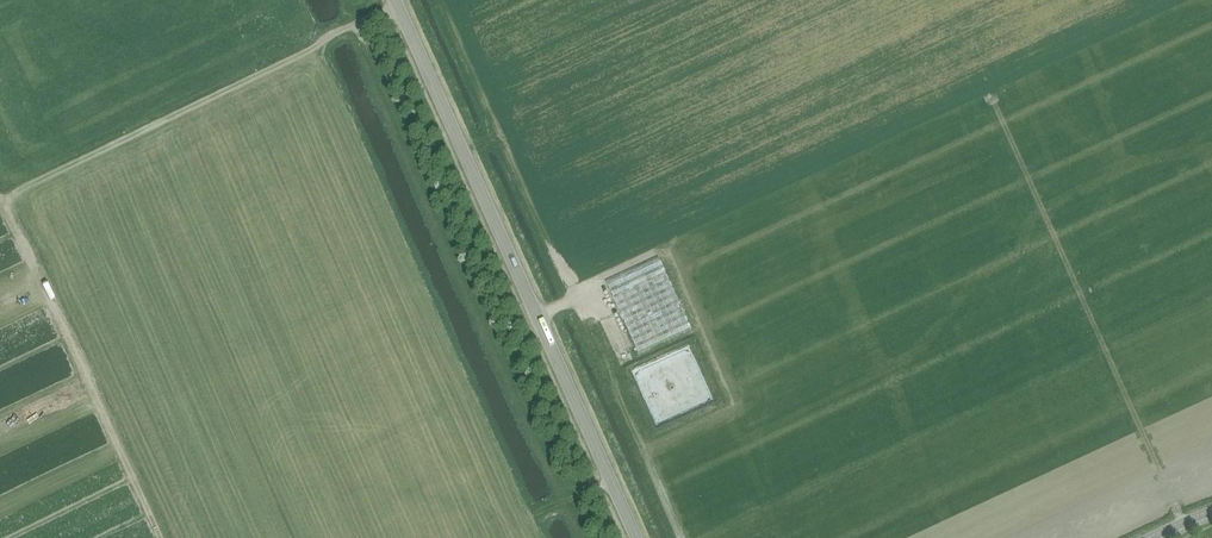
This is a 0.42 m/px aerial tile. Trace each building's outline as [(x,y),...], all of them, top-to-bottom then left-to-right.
[(327,149),(333,146),(326,132),(320,135),(327,149)] [(691,329),(665,273),(659,259),(607,283),(639,353),(691,329)]
